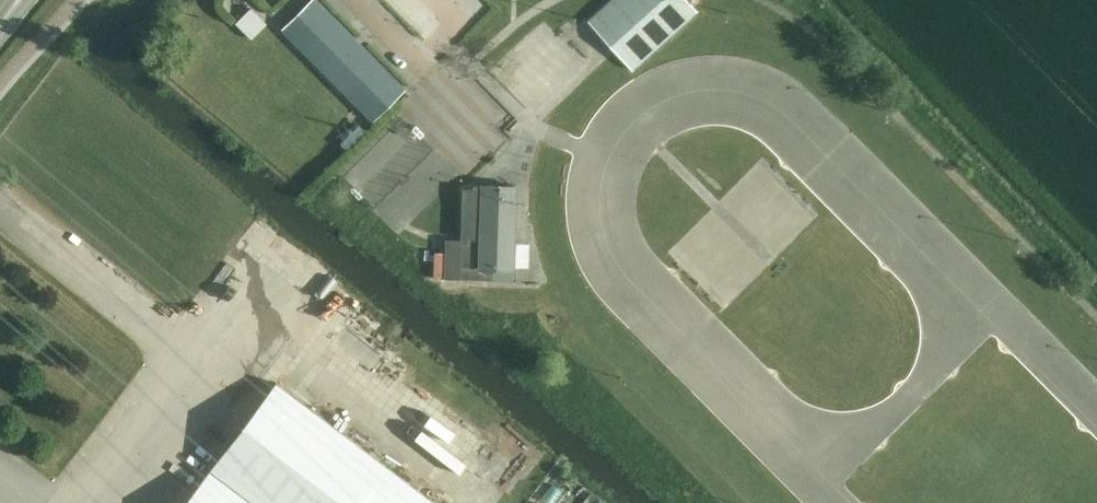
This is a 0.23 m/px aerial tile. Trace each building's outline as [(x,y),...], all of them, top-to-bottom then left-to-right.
[(586,23),(613,52),(631,73),(696,14),(684,0),(611,0),(586,23)] [(374,123),(404,93),(314,2),(283,32),(374,123)] [(340,143),(348,150),(349,151),(368,133),(367,132),(359,124),(340,143)] [(444,274),(443,279),(515,280),(516,267),(516,266),(516,242),(517,185),(473,185),(473,187),(473,189),(463,189),(462,189),(461,240),(455,240),(445,239),(444,274)] [(185,502),(434,502),(276,383),(262,402),(185,502)]
